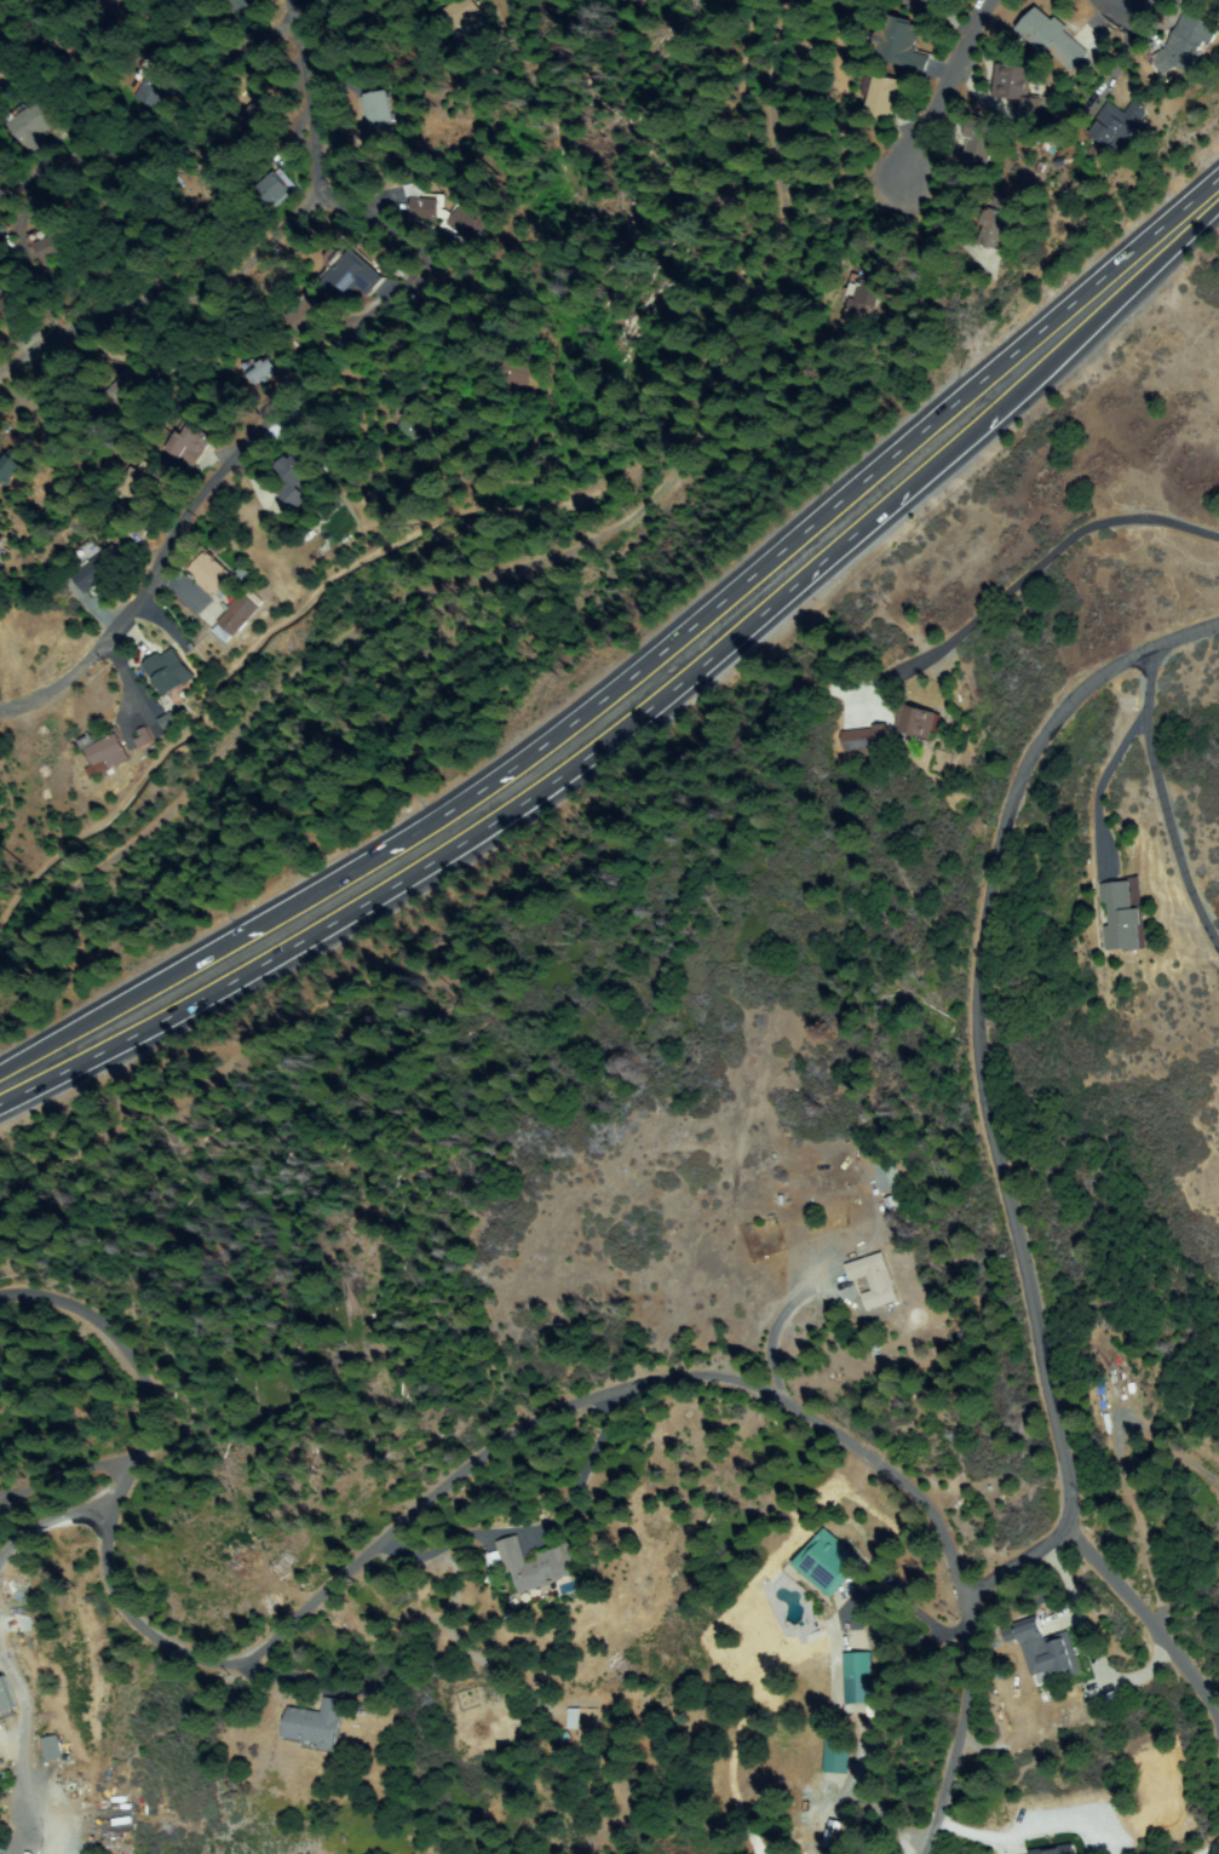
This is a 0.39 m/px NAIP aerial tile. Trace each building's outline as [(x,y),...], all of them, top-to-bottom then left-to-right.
[(100,4),(103,0),(133,0),(120,18),(100,4)] [(237,13),(228,0),(248,0),(251,4),(237,13)] [(905,5),(905,0),(937,0),(938,11),(914,13),(913,4),(905,5)] [(1068,29),(1064,36),(1086,48),(1074,70),(1017,39),(1033,10),(1068,29)] [(1218,29),(1195,74),(1180,67),(1166,75),(1154,54),(1172,44),(1186,13),(1218,29)] [(931,61),(922,76),(875,52),(893,17),(919,30),(909,48),(931,61)] [(10,87),(0,75),(0,55),(19,80),(10,87)] [(1002,63),(1031,68),(1025,97),(1039,99),(1035,121),(1016,117),(1019,101),(996,97),(1002,63)] [(182,86),(173,97),(168,93),(155,109),(134,93),(156,65),(182,86)] [(916,85),(912,104),(890,99),(885,121),(869,117),(874,98),(870,97),(874,76),(916,85)] [(364,98),(387,93),(393,122),(370,126),(364,98)] [(266,94),(282,115),(249,138),(235,117),(266,94)] [(51,145),(35,157),(8,122),(41,97),(61,121),(45,133),(47,136),(45,138),(51,145)] [(1089,133),(1109,104),(1126,116),(1135,103),(1148,111),(1120,153),(1089,133)] [(94,116),(93,136),(71,136),(73,115),(94,116)] [(962,160),(974,119),(997,125),(985,167),(962,160)] [(203,214),(202,167),(228,166),(229,206),(223,206),(223,214),(203,214)] [(271,207),(255,186),(274,172),(289,191),(271,207)] [(418,195),(419,199),(436,200),(435,218),(410,217),(410,199),(414,199),(414,196),(408,197),(407,186),(421,184),(422,195),(418,195)] [(996,196),(1018,207),(996,251),(977,241),(982,231),(979,230),(996,196)] [(456,208),(475,222),(478,216),(490,224),(483,234),(479,231),(470,245),(461,237),(458,241),(441,229),(456,208)] [(46,265),(38,246),(64,233),(70,247),(64,249),(67,254),(46,265)] [(364,295),(357,288),(341,303),(320,279),(351,249),(381,281),(364,295)] [(862,280),(882,287),(864,331),(845,323),(862,280)] [(11,326),(0,313),(0,301),(12,291),(30,312),(21,321),(19,318),(11,326)] [(287,315),(310,295),(326,314),(301,333),(287,315)] [(246,373),(266,360),(274,372),(254,385),(246,373)] [(525,369),(521,388),(494,379),(500,361),(525,369)] [(418,441),(399,436),(402,425),(404,426),(406,419),(421,423),(418,441)] [(190,425),(211,441),(194,466),(169,448),(178,436),(180,438),(190,425)] [(294,510),(278,490),(288,483),(278,471),(298,455),(284,438),(299,426),(312,443),(307,447),(326,469),(299,490),(306,500),(294,510)] [(7,486),(0,476),(0,466),(15,453),(28,467),(7,486)] [(151,466),(139,481),(156,493),(145,509),(119,488),(132,469),(136,471),(144,460),(151,466)] [(74,573),(88,562),(90,566),(113,547),(126,564),(114,574),(116,578),(105,586),(103,582),(90,593),(74,573)] [(201,547),(234,578),(228,584),(234,589),(224,598),(218,593),(214,598),(199,584),(201,581),(185,566),(201,547)] [(215,631),(220,626),(218,624),(248,589),(263,602),(258,607),(259,608),(234,637),(231,636),(226,642),(215,631)] [(173,650),(194,677),(168,696),(145,666),(159,655),(161,659),(173,650)] [(931,740),(897,731),(903,706),(937,714),(931,740)] [(160,719),(169,714),(176,724),(166,730),(160,719)] [(845,753),(843,734),(887,727),(890,747),(845,753)] [(151,741),(139,748),(136,741),(142,737),(138,731),(144,728),(151,741)] [(110,768),(108,763),(97,769),(87,750),(115,735),(127,758),(110,768)] [(1131,883),(1133,911),(1142,911),(1143,925),(1140,926),(1142,948),(1106,949),(1105,928),(1110,928),(1109,901),(1103,901),(1103,884),(1131,883)] [(885,1193),(874,1164),(890,1158),(901,1187),(885,1193)] [(886,1200),(897,1196),(902,1207),(891,1212),(886,1200)] [(875,1292),(869,1275),(855,1280),(850,1265),(881,1255),(897,1299),(869,1310),(864,1296),(875,1292)] [(862,1563),(834,1597),(795,1565),(823,1531),(862,1563)] [(512,1537),(523,1567),(541,1560),(539,1552),(569,1542),(580,1572),(522,1595),(513,1571),(507,1573),(495,1544),(512,1537)] [(495,1552),(502,1568),(491,1573),(485,1556),(495,1552)] [(1080,1672),(1051,1682),(1046,1671),(1035,1676),(1017,1625),(1034,1619),(1041,1642),(1066,1634),(1080,1672)] [(849,1704),(846,1657),(867,1655),(868,1704),(849,1704)] [(15,1712),(0,1717),(0,1680),(4,1678),(15,1712)] [(288,1707),(323,1716),(327,1699),(345,1704),(335,1750),(282,1738),(288,1707)] [(44,1739),(57,1737),(61,1760),(48,1762),(44,1739)] [(847,1743),(844,1774),(824,1772),(828,1741),(847,1743)] [(830,1821),(840,1825),(834,1847),(823,1844),(830,1821)] [(1070,1843),(1072,1853),(1029,1853),(1028,1849),(1070,1843)]
